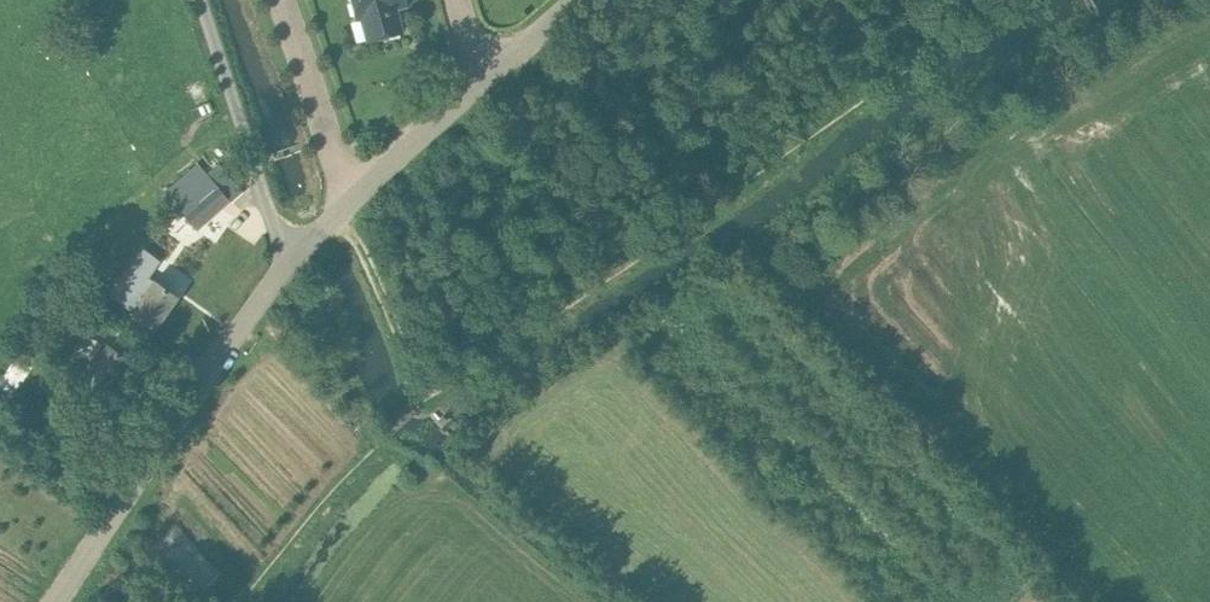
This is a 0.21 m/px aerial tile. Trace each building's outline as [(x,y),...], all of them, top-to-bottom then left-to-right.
[(356,19),(365,16),(371,38),(402,30),(395,8),(406,5),(405,0),(351,0),(356,19)] [(164,192),(160,196),(180,219),(184,216),(196,231),(241,192),(217,165),(207,174),(193,158),(159,187),(164,192)] [(128,285),(141,294),(130,311),(154,328),(176,296),(139,269),(128,285)] [(51,332),(90,359),(73,383),(101,403),(131,361),(103,341),(101,343),(86,332),(96,318),(73,301),(51,332)] [(0,379),(0,387),(11,396),(33,365),(18,354),(0,379)] [(10,416),(0,409),(0,430),(10,416)]
